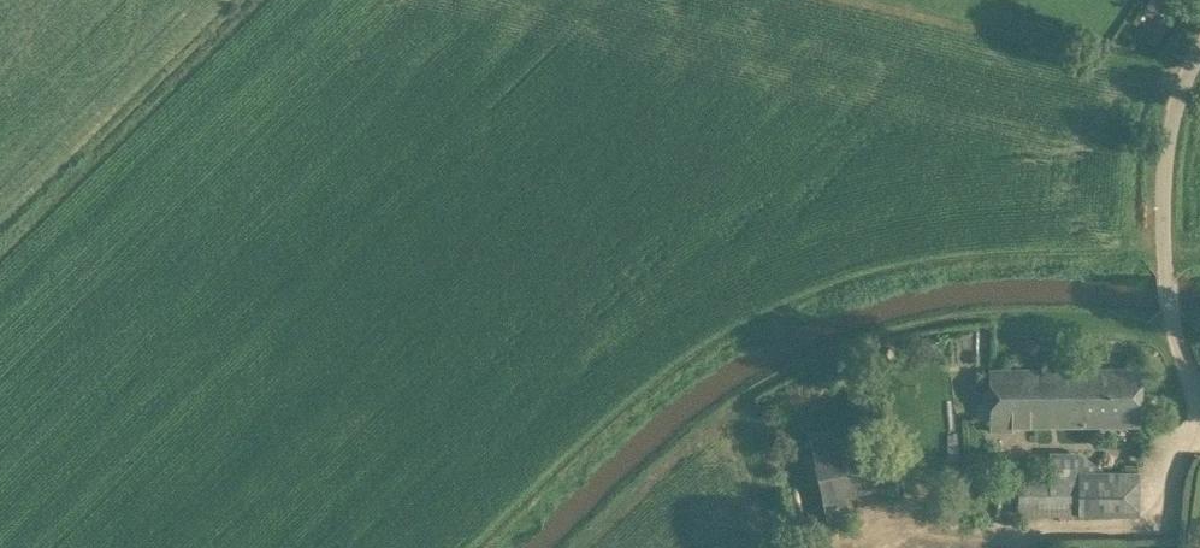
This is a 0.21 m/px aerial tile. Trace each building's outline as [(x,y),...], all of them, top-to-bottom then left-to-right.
[(1141,11),(1150,17),(1159,3),(1155,0),(1148,0),(1141,11)] [(989,424),(1139,424),(1139,368),(989,368),(989,424)] [(808,433),(829,521),(848,517),(843,495),(880,486),(865,420),(808,433)] [(957,433),(947,434),(949,459),(959,458),(957,433)] [(1019,472),(1018,514),(1138,514),(1138,472),(1112,472),(1079,450),(1049,451),(1049,469),(1021,470),(1019,472)]
